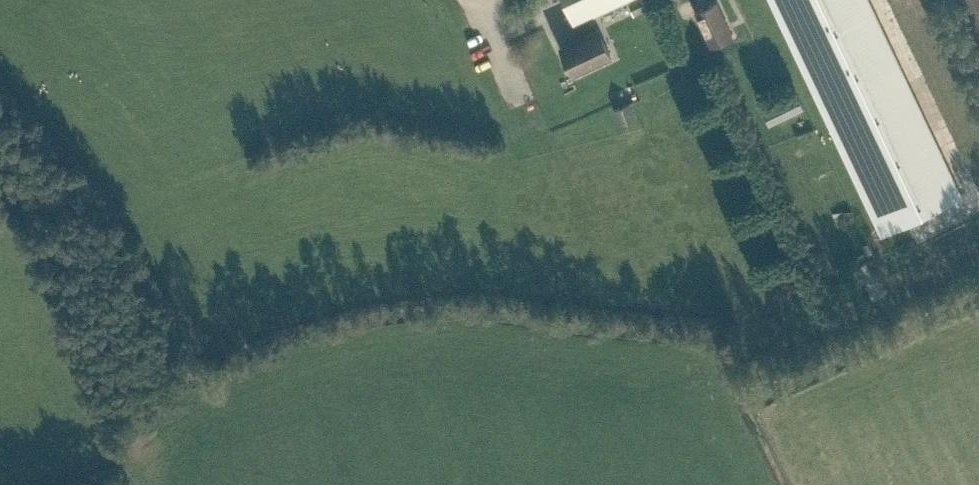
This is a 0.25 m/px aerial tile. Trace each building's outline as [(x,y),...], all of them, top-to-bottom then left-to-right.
[(575,22),(623,0),(564,0),(575,22)] [(800,60),(821,104),(861,85),(840,41),(821,0),(772,0),(800,60)] [(717,1),(696,10),(711,45),(732,35),(717,1)] [(599,29),(561,46),(573,74),(612,56),(599,29)]
